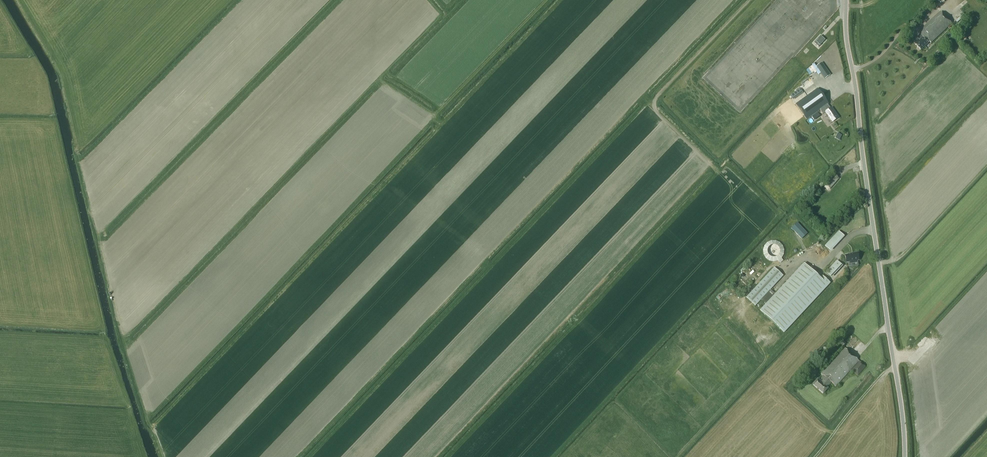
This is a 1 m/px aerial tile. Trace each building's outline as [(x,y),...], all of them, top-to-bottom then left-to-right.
[(931,44),(952,24),(941,12),(919,33),(922,36),(919,39),(919,40),(915,44),(921,51),(930,42),(931,44)] [(825,40),(820,36),(814,43),(818,47),(825,40)] [(825,79),(830,75),(821,63),(816,67),(825,79)] [(802,85),(794,89),(796,92),(808,86),(806,83),(811,81),(809,78),(801,82),(802,85)] [(807,120),(820,110),(823,114),(825,112),(825,113),(832,122),(839,118),(832,108),(830,109),(827,105),(829,104),(818,89),(796,105),(807,120)] [(839,178),(835,175),(826,185),(824,187),(828,191),(830,189),(839,178)] [(797,228),(794,230),(801,238),(806,234),(797,224),(795,226),(797,228)] [(830,250),(845,236),(839,230),(824,245),(830,250)] [(851,255),(845,256),(846,263),(859,260),(858,253),(850,254),(851,255)] [(839,263),(837,261),(826,273),(831,277),(842,265),(841,265),(842,264),(840,262),(839,263)] [(830,283),(823,276),(820,279),(804,263),(776,294),(768,287),(781,274),(774,268),(747,297),(755,306),(761,300),(766,304),(760,310),(784,333),(830,283)] [(789,272),(792,274),(798,269),(795,266),(789,272)] [(691,325),(685,336),(688,338),(695,327),(691,325)] [(865,367),(844,348),(821,373),(824,376),(819,381),(817,379),(813,385),(823,394),(828,389),(827,388),(831,383),(836,387),(851,369),(858,375),(865,367)]
